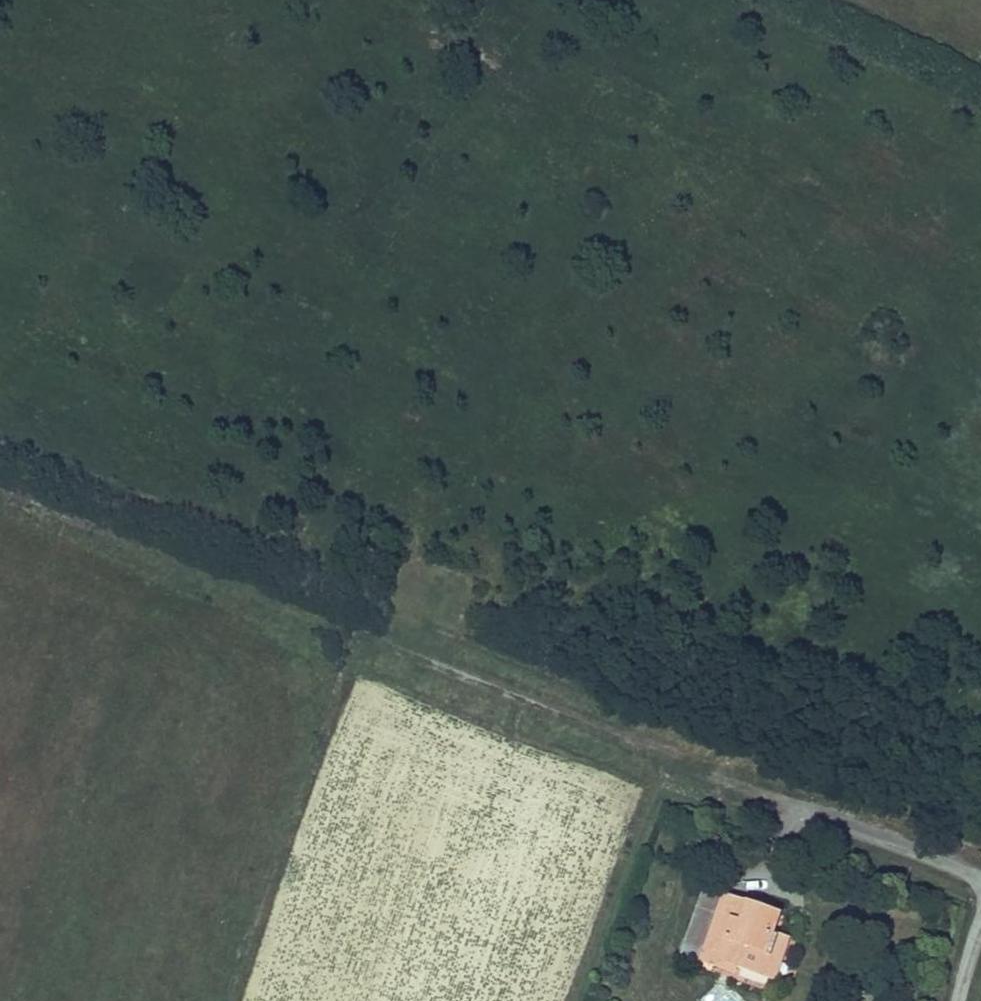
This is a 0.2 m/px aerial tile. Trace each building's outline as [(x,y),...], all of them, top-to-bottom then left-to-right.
[(780,915),(748,904),(741,923),(718,915),(722,901),(703,895),(687,943),(706,950),(702,962),(719,968),(721,962),(775,980),(782,960),(767,954),(774,934),(780,915)] [(748,904),(724,896),(722,901),(718,915),(741,923),(748,904)] [(789,939),(774,934),(767,954),(782,960),(789,939)] [(706,950),(687,943),(683,955),(702,962),(706,950)] [(716,1000),(737,1000),(728,991),(716,1000)]
